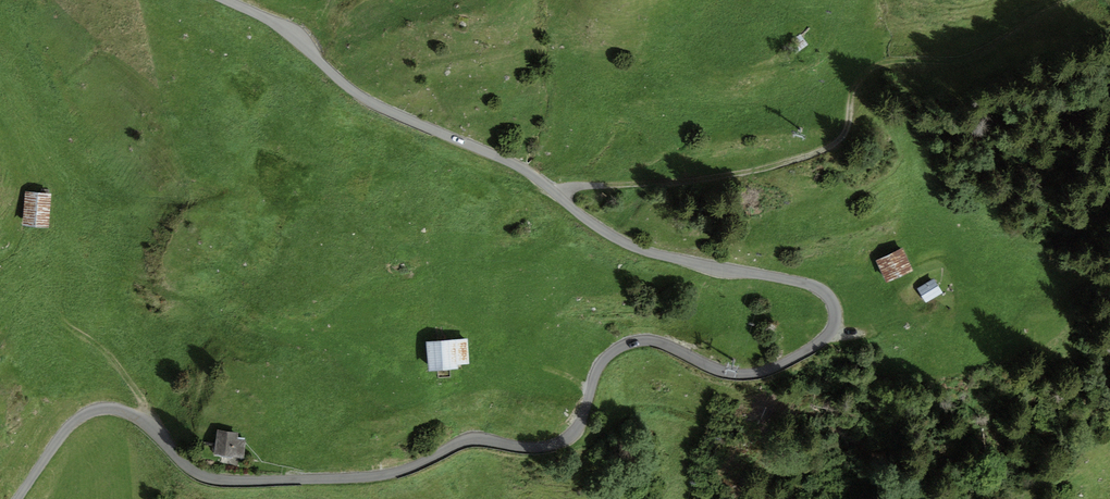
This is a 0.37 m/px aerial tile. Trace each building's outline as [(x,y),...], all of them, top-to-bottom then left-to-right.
[(801,37),(789,47),(798,57),(809,47),(801,37)] [(54,197),(29,196),(28,227),(52,228),(54,197)] [(876,260),(886,282),(913,270),(903,248),(876,260)] [(925,303),(943,294),(935,279),(918,288),(925,303)] [(467,338),(427,342),(430,372),(458,369),(458,365),(469,364),(467,338)] [(217,430),(214,455),(244,458),(246,440),(238,439),(238,433),(217,430)]
